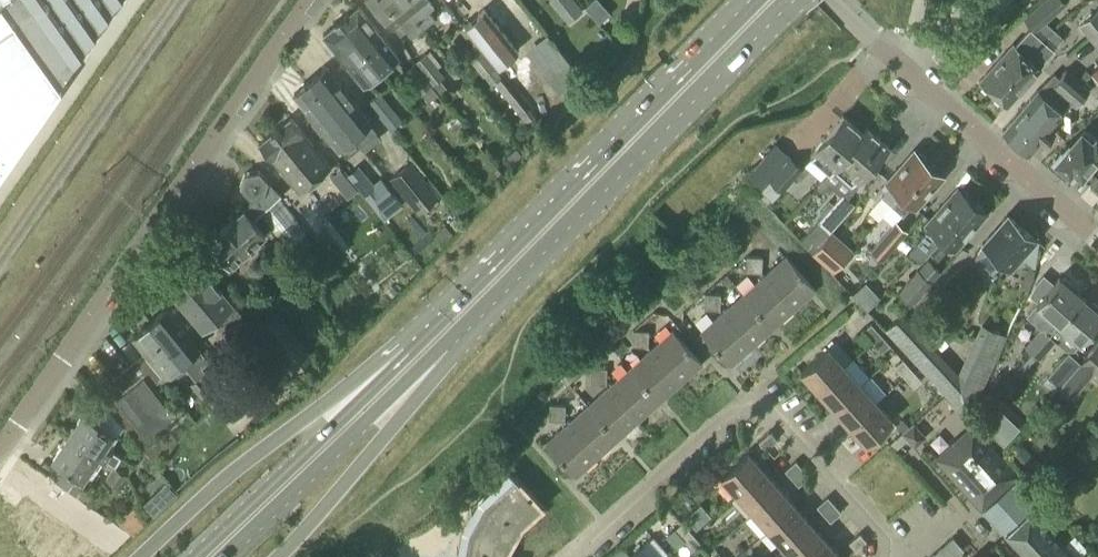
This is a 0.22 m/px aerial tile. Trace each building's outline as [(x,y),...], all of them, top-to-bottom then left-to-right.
[(2,162),(73,61),(115,0),(0,0),(0,160),(2,162)] [(402,0),(374,0),(393,23),(398,19),(410,34),(422,25),(402,0)] [(422,25),(432,16),(427,9),(433,4),(430,0),(402,0),(422,25)] [(558,7),(569,19),(582,9),(574,0),(567,0),(558,7)] [(1053,29),(1043,21),(1065,2),(1063,0),(1042,0),(1024,16),(1033,26),(1029,29),(1014,46),(1012,44),(979,80),(983,83),(981,88),(986,92),(991,90),(993,92),(1053,29)] [(356,6),(339,20),(380,70),(397,56),(356,6)] [(1097,28),(1097,7),(1077,25),(1087,37),(1097,28)] [(518,50),(484,8),(462,26),(496,68),(518,50)] [(380,70),(339,20),(322,34),(363,84),(380,70)] [(1087,37),(1097,49),(1097,48),(1097,28),(1087,37)] [(1053,29),(993,92),(995,94),(994,99),(998,103),(1003,101),(1006,104),(1039,68),(1037,67),(1053,50),(1052,49),(1062,38),(1053,29)] [(546,33),(524,50),(558,93),(580,75),(546,33)] [(535,116),(476,44),(464,54),(483,77),(484,76),(491,85),(494,83),(527,123),(535,116)] [(444,76),(425,52),(413,62),(431,84),(432,86),(444,76)] [(431,84),(413,62),(402,72),(419,93),(431,84)] [(371,120),(326,66),(310,80),(354,134),(370,121),(371,120)] [(1037,88),(1002,130),(1016,142),(1059,93),(1066,99),(1081,83),(1065,68),(1052,83),(1047,79),(1039,88),(1037,88)] [(354,134),(310,80),(293,93),(337,148),(351,137),(354,134)] [(1088,90),(1081,83),(1066,99),(1059,93),(1016,142),(1028,152),(1038,141),(1042,144),(1053,131),(1050,129),(1064,113),(1061,110),(1070,100),(1075,104),(1088,90)] [(367,103),(390,131),(402,120),(379,93),(367,103)] [(827,174),(866,128),(862,133),(842,116),(814,150),(815,152),(809,159),(827,174)] [(299,193),(331,167),(291,117),(259,143),(299,193)] [(886,145),(866,128),(827,174),(829,176),(833,170),(851,185),(856,178),(858,179),(886,145)] [(1052,158),(1070,173),(1073,170),(1079,175),(1097,152),(1097,143),(1093,138),(1090,141),(1079,132),(1068,144),(1067,143),(1059,152),(1058,151),(1052,158)] [(519,156),(514,149),(506,156),(512,163),(519,156)] [(892,204),(929,163),(927,161),(927,157),(923,153),(919,154),(915,150),(887,182),(892,186),(883,196),(892,204)] [(781,191),(782,192),(803,168),(789,156),(760,191),(772,201),(781,191)] [(373,183),(354,160),(342,171),(374,209),(372,210),(378,217),(398,200),(380,177),(373,183)] [(389,178),(417,213),(439,196),(411,161),(389,178)] [(759,189),(770,175),(757,163),(745,177),(759,189)] [(929,163),(892,204),(902,213),(911,204),(915,208),(943,176),(938,171),(939,167),(934,163),(930,164),(929,163)] [(340,169),(330,177),(347,198),(357,190),(340,169)] [(258,215),(279,197),(281,195),(259,170),(244,174),(240,189),(249,199),(245,213),(242,210),(207,241),(229,266),(265,235),(252,220),(258,215)] [(926,249),(970,200),(967,198),(968,195),(963,190),(959,191),(956,188),(926,223),(934,230),(929,236),(926,233),(918,242),(926,249)] [(816,222),(829,233),(854,204),(841,193),(816,222)] [(279,197),(258,215),(286,250),(307,232),(279,197)] [(972,202),(970,200),(926,249),(937,258),(945,250),(940,245),(945,239),(953,247),(984,212),(982,211),(983,207),(976,201),(972,202)] [(455,205),(464,216),(469,212),(460,201),(455,205)] [(981,243),(982,244),(973,256),(991,271),(1000,260),(1010,267),(1034,238),(1005,214),(981,243)] [(881,261),(908,230),(895,220),(869,251),(881,261)] [(452,233),(445,227),(435,239),(441,245),(452,233)] [(827,235),(811,253),(833,271),(849,254),(827,235)] [(753,272),(754,256),(746,256),(745,271),(753,272)] [(762,257),(754,256),(753,272),(761,273),(762,257)] [(764,275),(793,309),(815,290),(785,256),(764,275)] [(192,257),(162,283),(166,288),(166,290),(200,330),(217,315),(226,325),(241,313),(198,262),(195,262),(192,257)] [(911,304),(931,281),(917,269),(897,292),(911,304)] [(764,275),(743,294),(772,327),(793,309),(764,275)] [(1049,333),(1081,296),(1070,287),(1073,285),(1063,277),(1061,279),(1058,277),(1052,284),(1043,275),(1035,285),(1030,294),(1037,301),(1035,304),(1037,306),(1033,310),(1044,319),(1039,325),(1042,327),(1049,333)] [(866,310),(880,298),(865,282),(851,294),(866,310)] [(712,293),(704,293),(703,308),(711,309),(712,293)] [(720,294),(712,293),(711,309),(719,309),(720,294)] [(743,294),(722,313),(751,346),(772,327),(743,294)] [(1042,327),(1033,337),(1047,349),(1055,339),(1057,341),(1066,330),(1079,342),(1097,321),(1097,307),(1093,302),(1091,305),(1081,296),(1049,333),(1042,327)] [(149,322),(187,370),(196,362),(190,354),(197,348),(166,309),(149,322)] [(312,355),(277,312),(259,327),(289,365),(293,370),(312,355)] [(751,346),(722,313),(700,332),(730,365),(751,346)] [(954,406),(964,416),(972,409),(1007,335),(981,324),(957,371),(902,313),(884,330),(943,394),(954,406)] [(187,370),(149,322),(132,336),(164,376),(172,369),(178,377),(187,370)] [(872,341),(880,334),(871,323),(862,330),(872,341)] [(289,365),(259,327),(240,341),(255,360),(246,367),(262,386),(289,365)] [(641,330),(632,329),(632,345),(639,346),(641,330)] [(641,330),(639,346),(647,346),(648,331),(641,330)] [(672,330),(650,349),(680,382),(701,363),(672,330)] [(880,334),(872,341),(881,352),(889,345),(880,334)] [(1047,349),(1033,337),(1025,347),(1038,359),(1047,349)] [(1097,343),(1080,363),(1092,374),(1097,379),(1097,343)] [(816,390),(844,366),(827,347),(800,371),(816,390)] [(650,349),(629,368),(659,401),(680,382),(650,349)] [(1068,353),(1047,379),(1058,388),(1059,387),(1079,363),(1068,353)] [(122,391),(115,397),(145,435),(172,413),(150,385),(160,377),(142,354),(112,378),(122,391)] [(904,377),(912,370),(902,359),(894,366),(904,377)] [(1072,398),(1092,374),(1080,363),(1079,363),(1059,387),(1072,398)] [(599,367),(591,366),(590,383),(598,383),(599,367)] [(844,366),(816,390),(832,408),(860,384),(844,366)] [(606,368),(599,367),(598,383),(606,384),(606,368)] [(629,368),(609,386),(638,420),(659,401),(629,368)] [(912,370),(904,377),(913,388),(921,380),(912,370)] [(211,386),(202,375),(191,384),(201,395),(211,386)] [(860,384),(832,408),(848,426),(876,402),(860,384)] [(219,394),(211,386),(201,395),(210,406),(221,396),(219,394)] [(638,420),(609,386),(588,405),(617,438),(638,420)] [(926,430),(952,405),(937,391),(912,415),(926,430)] [(892,420),(876,402),(848,426),(865,444),(892,420)] [(549,404),(548,420),(556,420),(557,404),(549,404)] [(564,405),(557,404),(556,420),(564,421),(564,405)] [(588,405),(567,424),(596,457),(617,438),(588,405)] [(112,465),(115,466),(121,456),(110,449),(118,436),(112,431),(83,412),(67,435),(102,458),(112,465)] [(1014,433),(990,412),(976,427),(1001,449),(1014,433)] [(912,423),(902,432),(914,446),(924,437),(912,423)] [(596,457),(567,424),(545,443),(575,476),(596,457)] [(981,508),(1018,475),(972,425),(971,425),(980,435),(962,452),(953,442),(936,457),(981,508)] [(769,432),(759,441),(765,449),(776,439),(769,432)] [(102,458),(67,435),(52,458),(81,477),(90,463),(96,467),(102,458)] [(1009,451),(1015,458),(1026,448),(1019,441),(1009,451)] [(1094,444),(1088,451),(1097,458),(1097,447),(1094,444)] [(736,494),(763,470),(747,451),(720,476),(736,494)] [(791,478),(802,468),(795,461),(784,470),(791,478)] [(115,466),(112,465),(104,477),(118,486),(127,474),(115,466)] [(808,476),(802,468),(791,478),(798,485),(808,476)] [(506,551),(521,524),(541,506),(508,469),(492,483),(497,488),(482,502),(467,529),(461,556),(505,556),(506,551)] [(779,488),(763,470),(736,494),(752,512),(779,488)] [(1025,556),(1073,556),(1083,547),(1071,535),(1062,544),(1050,532),(1060,523),(1019,478),(982,511),(1025,556)] [(77,482),(73,482),(68,489),(76,495),(81,488),(83,486),(77,482)] [(795,506),(779,488),(752,512),(768,530),(795,506)] [(165,504),(154,492),(142,503),(153,515),(165,504)] [(823,514),(834,504),(827,497),(816,506),(823,514)] [(840,512),(834,504),(823,514),(829,521),(840,512)] [(795,506),(768,530),(784,548),(811,524),(795,506)] [(18,507),(0,534),(0,556),(42,556),(58,535),(18,507)] [(75,537),(84,521),(69,513),(60,529),(75,537)] [(683,540),(692,533),(682,522),(674,529),(683,540)] [(811,524),(784,548),(792,556),(810,556),(827,542),(811,524)] [(692,533),(683,540),(693,551),(701,544),(692,533)] [(848,542),(855,550),(866,541),(859,533),(848,542)] [(944,543),(955,556),(963,549),(952,537),(944,543)] [(827,542),(810,556),(840,556),(827,542)] [(638,547),(627,556),(647,556),(638,547)]
